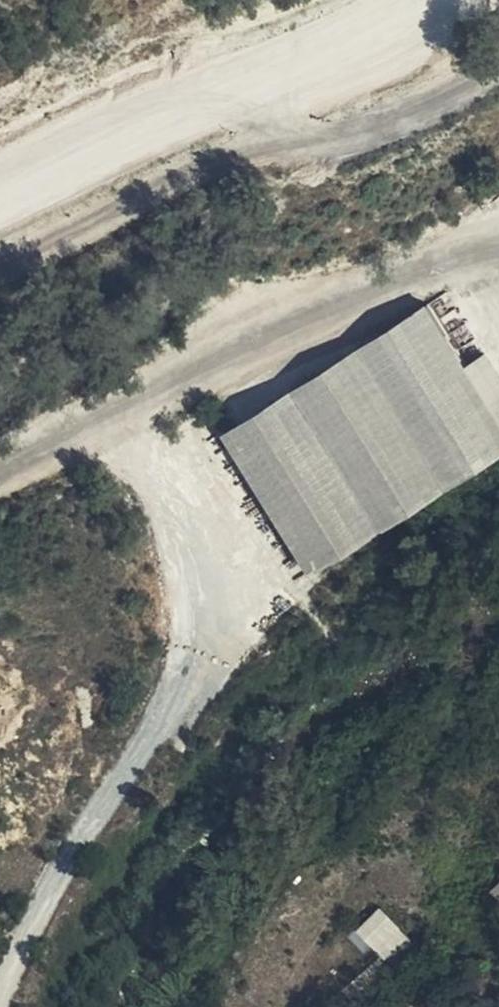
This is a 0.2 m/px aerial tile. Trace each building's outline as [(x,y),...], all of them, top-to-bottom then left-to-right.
[(429,334),(223,468),(312,603),(498,481),(498,441),(429,334)] [(382,903),(357,927),(391,961),(416,938),(382,903)]
